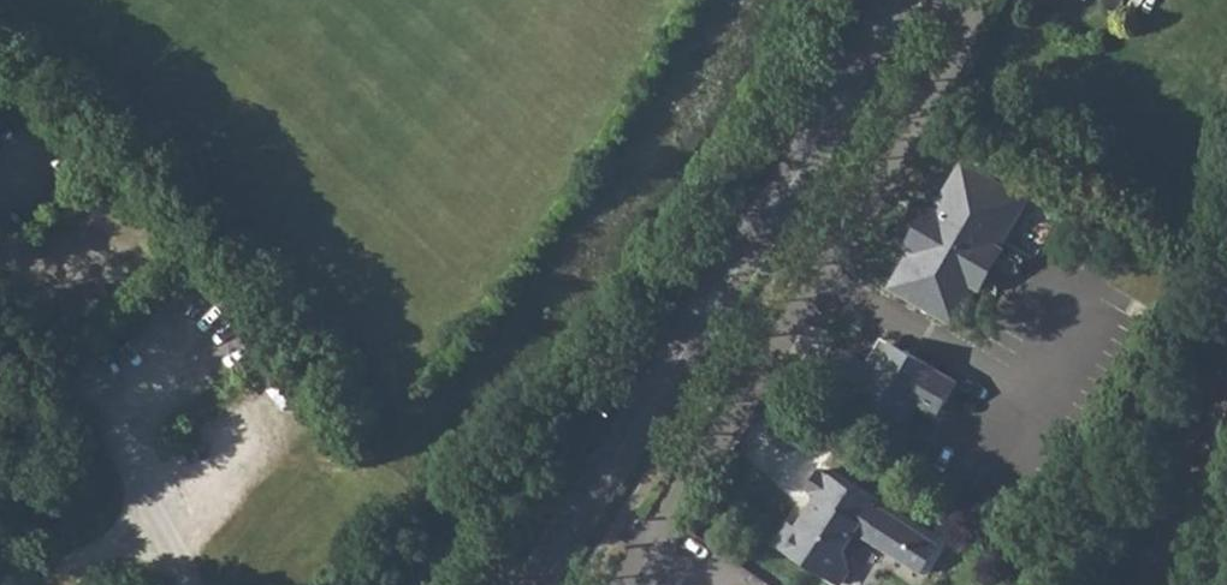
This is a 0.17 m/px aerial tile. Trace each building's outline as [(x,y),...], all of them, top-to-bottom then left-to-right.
[(913,243),(892,280),(895,290),(945,318),(959,314),(975,286),(980,288),(986,278),(983,270),(988,261),(995,260),(1001,249),(996,247),(1020,205),(1017,193),(966,165),(955,168),(928,216),(920,219),(910,235),(913,243)] [(891,340),(877,345),(880,358),(866,362),(848,352),(840,354),(826,378),(828,386),(857,403),(856,404),(899,428),(915,399),(938,413),(957,380),(934,367),(935,366),(891,340)] [(787,520),(776,538),(788,546),(787,548),(827,574),(829,571),(843,580),(850,567),(844,547),(856,528),(866,534),(864,537),(921,573),(939,544),(882,508),(881,509),(873,503),(874,500),(829,471),(827,473),(820,468),(808,487),(816,492),(806,509),(811,512),(800,528),(787,520)]
